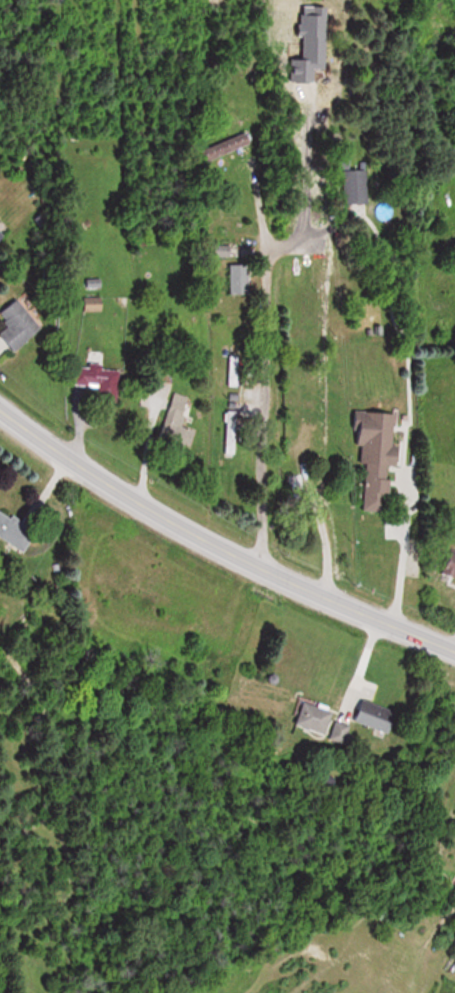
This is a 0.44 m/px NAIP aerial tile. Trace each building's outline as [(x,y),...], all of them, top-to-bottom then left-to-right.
[(242,148),(237,136),(204,149),(209,161),(242,148)] [(368,203),(368,166),(343,166),(343,203),(368,203)] [(0,228),(0,245),(8,237),(0,228)] [(251,265),(229,265),(229,297),(251,297),(251,265)] [(15,353),(43,329),(17,299),(0,313),(0,316),(9,326),(0,334),(0,336),(15,353)] [(121,370),(74,366),(71,390),(119,395),(121,370)] [(192,448),(197,431),(182,427),(192,398),(174,392),(160,438),(192,448)] [(239,454),(239,411),(226,411),(226,454),(239,454)] [(365,446),(362,510),(394,511),(394,503),(391,502),(393,465),(396,465),(399,413),(354,411),(352,445),(365,446)] [(51,513),(34,502),(22,521),(2,509),(0,513),(0,535),(27,552),(51,513)] [(454,575),(454,554),(447,552),(442,571),(454,575)] [(355,717),(389,734),(399,714),(365,697),(355,717)] [(336,711),(306,701),(298,724),(328,734),(336,711)]
